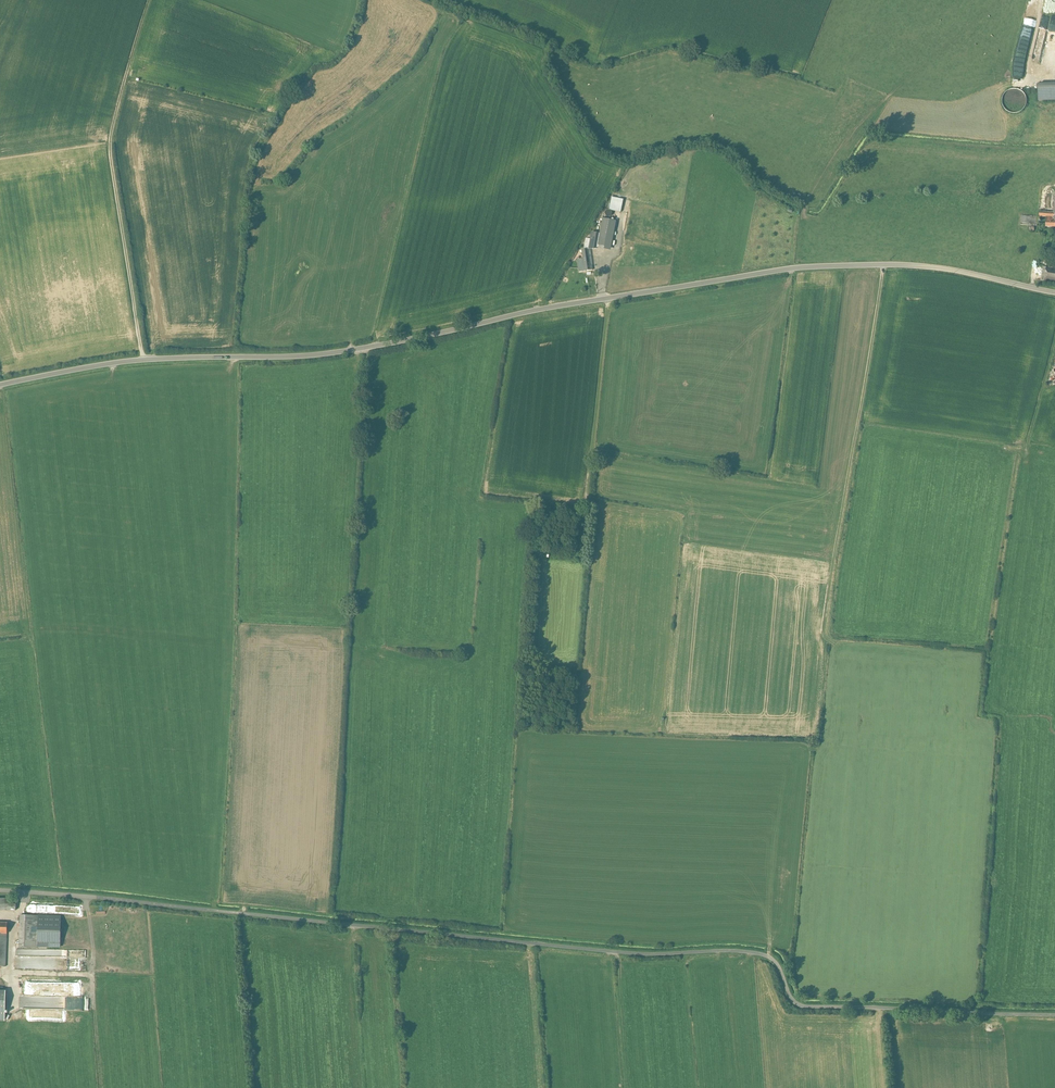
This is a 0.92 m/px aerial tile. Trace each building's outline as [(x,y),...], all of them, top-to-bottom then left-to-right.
[(1054,100),(1054,84),(1038,85),(1038,101),(1054,100)] [(1020,114),(1027,93),(1013,88),(1009,100),(1007,99),(1004,109),(1020,114)] [(1039,211),(1039,216),(1039,217),(1046,217),(1046,221),(1054,221),(1054,195),(1054,212),(1039,211)] [(1021,215),(1021,224),(1037,225),(1037,216),(1021,215)] [(616,221),(602,218),(600,232),(596,231),(596,234),(599,234),(597,245),(597,246),(610,248),(616,221)] [(596,234),(592,233),(591,239),(589,249),(597,248),(597,246),(597,245),(599,234),(596,234)] [(587,239),(585,249),(582,250),(585,271),(592,270),(592,266),(590,266),(588,258),(590,258),(590,255),(588,255),(587,249),(589,249),(591,239),(587,239)] [(1054,284),(1054,271),(1052,270),(1051,274),(1045,273),(1044,283),(1054,284)] [(0,899),(0,910),(16,910),(16,899),(0,899)] [(60,916),(20,915),(19,948),(37,948),(37,947),(60,947),(60,916)]
